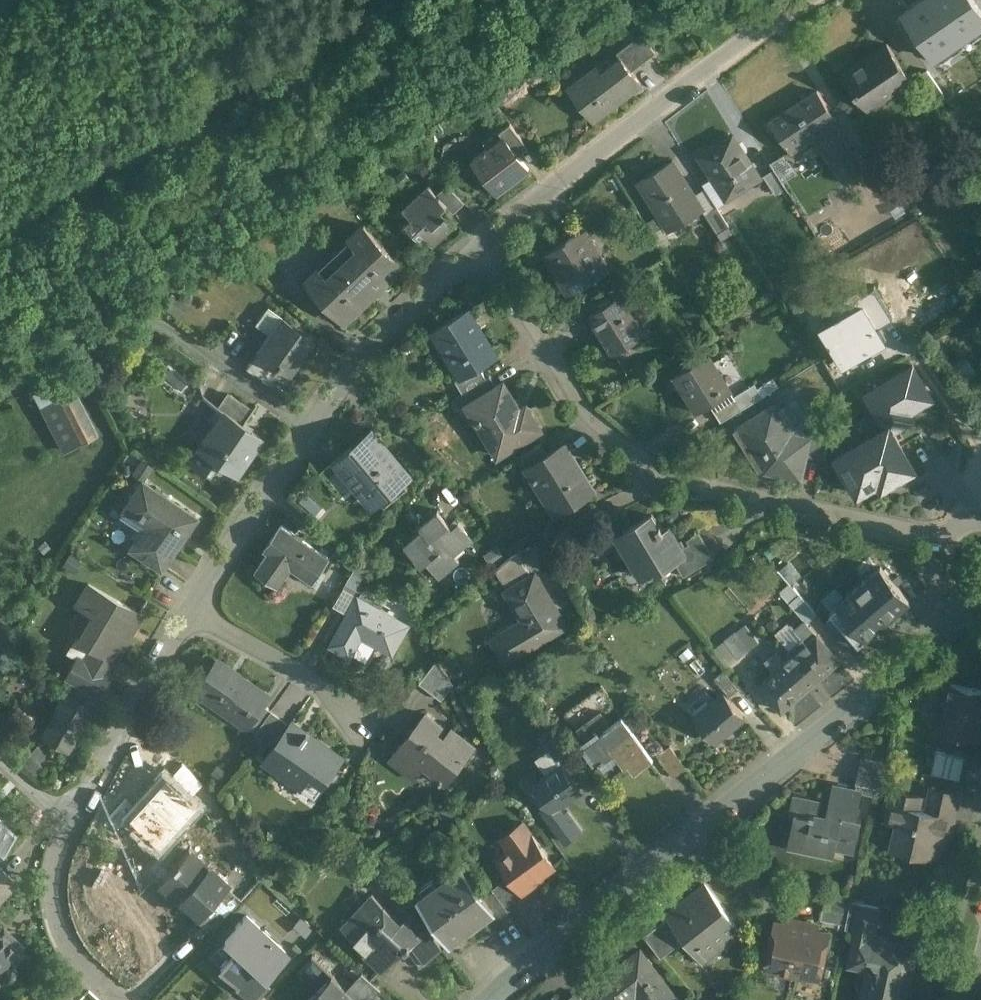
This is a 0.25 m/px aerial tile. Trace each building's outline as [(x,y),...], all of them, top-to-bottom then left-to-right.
[(974,0),(917,0),(900,11),(933,61),(980,28),(980,10),(974,0)] [(642,32),(617,51),(622,57),(632,69),(656,51),(642,32)] [(887,43),(873,53),(874,55),(845,75),(855,89),(853,91),(854,93),(860,89),(871,106),(897,89),(898,90),(912,80),(887,43)] [(622,57),(603,71),(598,65),(577,81),(591,100),(584,105),(593,118),(642,82),(632,69),(622,57)] [(943,93),(927,70),(916,78),(932,101),(943,93)] [(818,90),(771,120),(791,150),(814,135),(845,182),(863,170),(864,170),(853,154),(832,123),(837,119),(818,90)] [(525,141),(511,122),(500,130),(504,136),(505,136),(515,149),(525,141)] [(761,178),(733,133),(699,154),(727,199),(761,178)] [(504,136),(473,160),(497,192),(529,168),(515,149),(505,136),(504,136)] [(883,166),(868,144),(853,154),(864,170),(863,170),(867,177),(883,166)] [(673,159),(639,179),(666,224),(683,214),(687,220),(703,209),(673,159)] [(786,187),(775,168),(764,175),(775,194),(786,187)] [(465,201),(448,183),(437,193),(448,204),(447,204),(454,211),(465,201)] [(429,184),(404,208),(412,218),(406,223),(422,240),(426,236),(434,245),(456,224),(448,216),(450,215),(446,212),(445,213),(442,209),(447,204),(448,204),(437,193),(429,184)] [(729,227),(717,206),(705,214),(717,234),(729,227)] [(364,225),(306,280),(344,321),(403,266),(364,225)] [(586,228),(551,249),(574,290),(610,269),(586,228)] [(268,293),(253,280),(246,289),(261,302),(268,293)] [(833,317),(819,325),(842,366),(887,341),(879,327),(892,319),(875,288),(864,294),(860,288),(827,307),(833,317)] [(619,320),(600,331),(613,354),(644,335),(620,296),(609,303),(619,320)] [(609,303),(589,314),(600,331),(619,320),(609,303)] [(314,342),(268,308),(256,326),(270,336),(258,354),(289,376),(314,342)] [(474,320),(468,309),(433,330),(461,377),(462,378),(479,368),(497,358),(480,330),(482,329),(481,328),(480,329),(475,321),(476,320),(476,319),(474,320)] [(289,376),(258,354),(246,370),(284,398),(296,381),(289,376)] [(709,355),(675,375),(697,412),(731,392),(709,355)] [(479,368),(462,378),(461,377),(454,381),(462,394),(486,380),(479,368)] [(911,368),(867,393),(885,426),(930,401),(911,368)] [(773,377),(756,388),(761,397),(779,387),(773,377)] [(462,394),(452,401),(459,412),(467,406),(496,388),(490,378),(486,380),(462,394)] [(496,388),(467,406),(468,407),(470,406),(478,419),(474,422),(476,424),(478,423),(498,457),(541,431),(526,407),(518,412),(513,404),(515,403),(504,384),(496,388)] [(754,384),(734,396),(735,399),(742,409),(761,397),(756,388),(754,384)] [(74,392),(43,408),(64,451),(96,435),(74,392)] [(254,411),(231,395),(221,410),(224,412),(244,426),(254,411)] [(735,399),(715,411),(721,421),(742,409),(735,399)] [(791,434),(774,406),(735,429),(759,469),(764,467),(766,470),(800,477),(805,454),(810,455),(814,439),(791,434)] [(244,426),(224,412),(199,449),(237,475),(262,438),(244,426)] [(831,432),(817,428),(814,439),(810,455),(824,459),(831,432)] [(890,428),(836,458),(858,496),(878,485),(881,490),(914,471),(890,428)] [(411,478),(371,430),(335,460),(335,461),(352,481),(357,477),(361,482),(379,504),(411,478)] [(541,445),(519,458),(525,470),(530,467),(530,466),(547,455),(541,445)] [(547,455),(530,466),(530,467),(536,476),(534,477),(535,480),(537,478),(558,512),(592,492),(564,445),(547,455)] [(152,466),(142,459),(137,466),(141,473),(145,476),(152,466)] [(352,481),(335,461),(320,474),(340,498),(361,482),(357,477),(352,481)] [(196,517),(142,479),(126,501),(127,502),(118,513),(141,529),(129,546),(161,568),(196,517)] [(452,527),(449,524),(438,511),(420,526),(423,529),(405,544),(415,556),(415,557),(422,565),(426,562),(439,577),(459,561),(454,555),(473,539),(459,522),(458,523),(452,527)] [(659,524),(653,513),(619,533),(643,575),(673,557),(685,550),(684,549),(670,525),(664,529),(660,523),(659,524)] [(330,558),(281,525),(264,550),(268,552),(256,571),(272,582),(285,564),(313,583),(330,558)] [(700,539),(684,549),(685,550),(673,557),(684,575),(712,559),(700,539)] [(518,552),(512,555),(496,569),(509,589),(532,575),(518,552)] [(789,581),(801,573),(793,560),(781,567),(789,581)] [(358,563),(346,583),(356,589),(368,569),(358,563)] [(879,567),(830,610),(859,642),(908,599),(879,567)] [(552,603),(535,574),(532,575),(509,589),(508,590),(525,620),(495,637),(507,658),(565,625),(564,623),(563,624),(557,613),(557,612),(556,613),(550,604),(552,603)] [(141,613),(88,582),(76,603),(100,617),(85,642),(92,646),(113,659),(114,658),(141,613)] [(792,583),(781,592),(790,602),(800,593),(792,583)] [(817,613),(800,593),(790,602),(805,620),(807,622),(808,621),(817,613)] [(408,626),(359,597),(331,644),(350,655),(362,636),(392,653),(408,626)] [(840,659),(808,621),(807,622),(805,620),(795,628),(790,623),(779,633),(791,647),(789,649),(793,654),(787,659),(809,685),(840,659)] [(760,641),(746,624),(736,631),(749,649),(760,641)] [(736,631),(725,639),(739,657),(749,649),(736,631)] [(113,659),(92,646),(85,657),(85,658),(108,671),(108,670),(115,659),(114,658),(113,659)] [(108,671),(85,658),(85,657),(79,654),(65,677),(76,684),(96,695),(110,672),(108,670),(108,671)] [(787,659),(759,682),(782,709),(809,686),(809,685),(787,659)] [(437,660),(419,682),(431,691),(445,672),(437,660)] [(267,696),(218,661),(197,690),(246,726),(262,704),(267,696)] [(724,669),(714,676),(730,695),(739,687),(724,669)] [(445,672),(431,691),(442,700),(454,684),(445,672)] [(951,683),(940,730),(977,738),(980,722),(980,690),(951,683)] [(96,695),(76,684),(70,694),(88,704),(90,706),(96,695)] [(602,684),(565,710),(579,729),(583,726),(583,725),(603,711),(616,703),(602,684)] [(724,691),(696,714),(716,738),(744,715),(724,691)] [(70,694),(66,692),(42,734),(67,748),(77,730),(79,731),(83,724),(78,721),(88,704),(70,694)] [(262,704),(246,726),(255,733),(271,711),(262,704)] [(255,733),(273,747),(290,724),(271,711),(255,733)] [(623,712),(606,724),(605,722),(609,719),(603,711),(583,725),(583,726),(591,737),(587,740),(611,773),(629,760),(635,769),(654,755),(623,712)] [(448,731),(425,713),(391,758),(415,777),(433,753),(455,771),(474,747),(451,728),(448,731)] [(343,759),(309,734),(310,733),(307,731),(307,732),(292,721),(290,724),(273,747),(264,760),(280,772),(282,769),(304,785),(311,775),(324,785),(343,759)] [(552,725),(541,733),(545,739),(555,732),(556,733),(557,732),(552,725)] [(545,739),(544,739),(558,757),(568,750),(556,733),(555,732),(545,739)] [(685,762),(671,743),(658,752),(671,772),(685,762)] [(37,746),(21,762),(34,775),(50,759),(37,746)] [(965,756),(936,749),(931,773),(960,779),(965,756)] [(886,763),(861,758),(856,781),(869,784),(867,794),(879,796),(886,763)] [(562,761),(534,781),(554,809),(571,796),(570,794),(580,786),(562,761)] [(862,791),(833,785),(826,815),(819,813),(822,801),(793,795),(789,811),(795,812),(792,828),(801,830),(797,846),(810,849),(810,851),(834,856),(836,847),(854,851),(862,818),(857,817),(862,791)] [(957,792),(932,786),(927,810),(948,815),(948,816),(952,817),(957,792)] [(927,810),(913,807),(916,795),(893,790),(886,820),(897,822),(893,841),(916,846),(915,852),(943,858),(952,817),(948,816),(948,815),(927,810)] [(554,864),(523,820),(503,835),(511,847),(498,856),(511,874),(523,890),(524,889),(542,876),(541,873),(554,864)] [(13,834),(0,821),(0,847),(13,834)] [(226,885),(189,850),(161,879),(198,914),(210,902),(226,885)] [(484,896),(462,865),(419,895),(452,941),(494,911),(495,910),(484,896)] [(0,866),(0,901),(18,882),(0,866)] [(523,890),(511,874),(493,887),(494,889),(509,909),(528,895),(524,889),(523,890)] [(742,931),(705,883),(668,912),(670,915),(683,931),(686,936),(691,932),(708,954),(725,941),(726,943),(742,931)] [(241,898),(226,885),(210,902),(224,916),(241,898)] [(509,909),(494,889),(484,896),(495,910),(494,911),(498,917),(509,909)] [(393,912),(385,904),(384,905),(373,893),(355,912),(355,913),(351,918),(363,929),(356,937),(367,948),(365,950),(383,967),(405,943),(407,946),(408,946),(420,937),(418,934),(406,918),(400,921),(392,914),(393,912)] [(851,901),(826,895),(820,919),(846,924),(851,901)] [(879,908),(851,901),(846,924),(846,925),(852,927),(853,926),(859,928),(859,927),(871,930),(870,930),(874,931),(873,931),(878,908),(879,908)] [(224,916),(210,902),(198,914),(213,928),(224,916)] [(286,952),(246,914),(224,937),(225,939),(226,938),(237,948),(220,966),(237,981),(236,982),(237,982),(238,983),(254,966),(259,971),(264,976),(286,952)] [(670,915),(665,919),(665,918),(645,934),(661,955),(679,941),(678,935),(683,931),(670,915)] [(789,923),(775,919),(771,938),(773,938),(770,955),(767,956),(766,962),(769,967),(776,969),(778,967),(793,971),(803,925),(803,926),(805,920),(791,916),(789,923)] [(311,926),(303,918),(296,925),(305,933),(311,926)] [(803,926),(803,925),(793,971),(808,974),(809,976),(816,977),(821,974),(822,968),(821,966),(824,949),(826,950),(830,931),(803,926)] [(427,926),(418,934),(420,937),(408,946),(421,963),(442,948),(427,926)] [(878,936),(877,942),(868,940),(870,930),(871,930),(859,927),(859,928),(857,937),(853,954),(852,954),(851,960),(854,964),(859,965),(860,965),(872,967),(871,971),(872,974),(869,976),(867,986),(869,988),(866,990),(864,999),(903,999),(907,981),(905,980),(911,949),(909,949),(887,944),(888,938),(878,936)] [(3,974),(5,976),(11,976),(16,971),(16,964),(14,963),(23,953),(17,947),(20,943),(11,934),(5,940),(0,935),(0,977),(3,974)] [(593,984),(602,997),(605,999),(629,999),(643,989),(652,999),(672,999),(677,996),(641,948),(593,984)] [(333,973),(313,954),(299,969),(319,988),(333,973)] [(238,983),(237,982),(234,985),(250,999),(257,999),(270,987),(256,974),(259,971),(254,966),(238,983)] [(382,986),(363,970),(353,980),(369,996),(371,998),(382,986)] [(347,986),(333,973),(319,988),(307,999),(365,999),(369,996),(353,980),(347,986)] [(577,989),(566,998),(567,999),(585,999),(577,989)] [(56,999),(73,999),(64,991),(56,999)]
